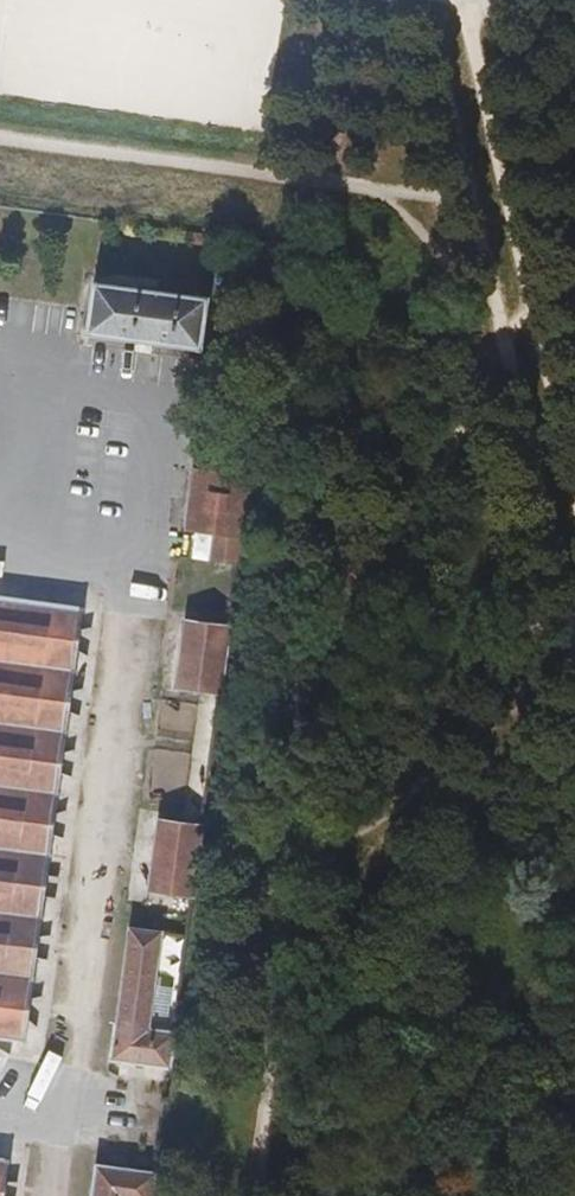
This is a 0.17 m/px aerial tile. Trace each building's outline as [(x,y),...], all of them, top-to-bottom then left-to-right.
[(85,336),(204,352),(211,298),(92,282),(85,336)] [(211,558),(237,562),(251,452),(226,449),(222,473),(193,470),(185,530),(215,534),(211,558)] [(25,1041),(84,609),(0,598),(0,1038),(25,1041)] [(178,687),(219,693),(228,628),(187,623),(178,687)] [(167,754),(193,757),(200,710),(173,706),(167,754)] [(147,893),(192,899),(202,826),(157,820),(147,893)] [(108,1062),(170,1070),(174,1032),(150,1028),(162,933),(126,929),(108,1062)] [(14,1161),(0,1159),(0,1195),(9,1195),(14,1161)] [(156,1173),(96,1165),(92,1195),(153,1195),(156,1173)]
